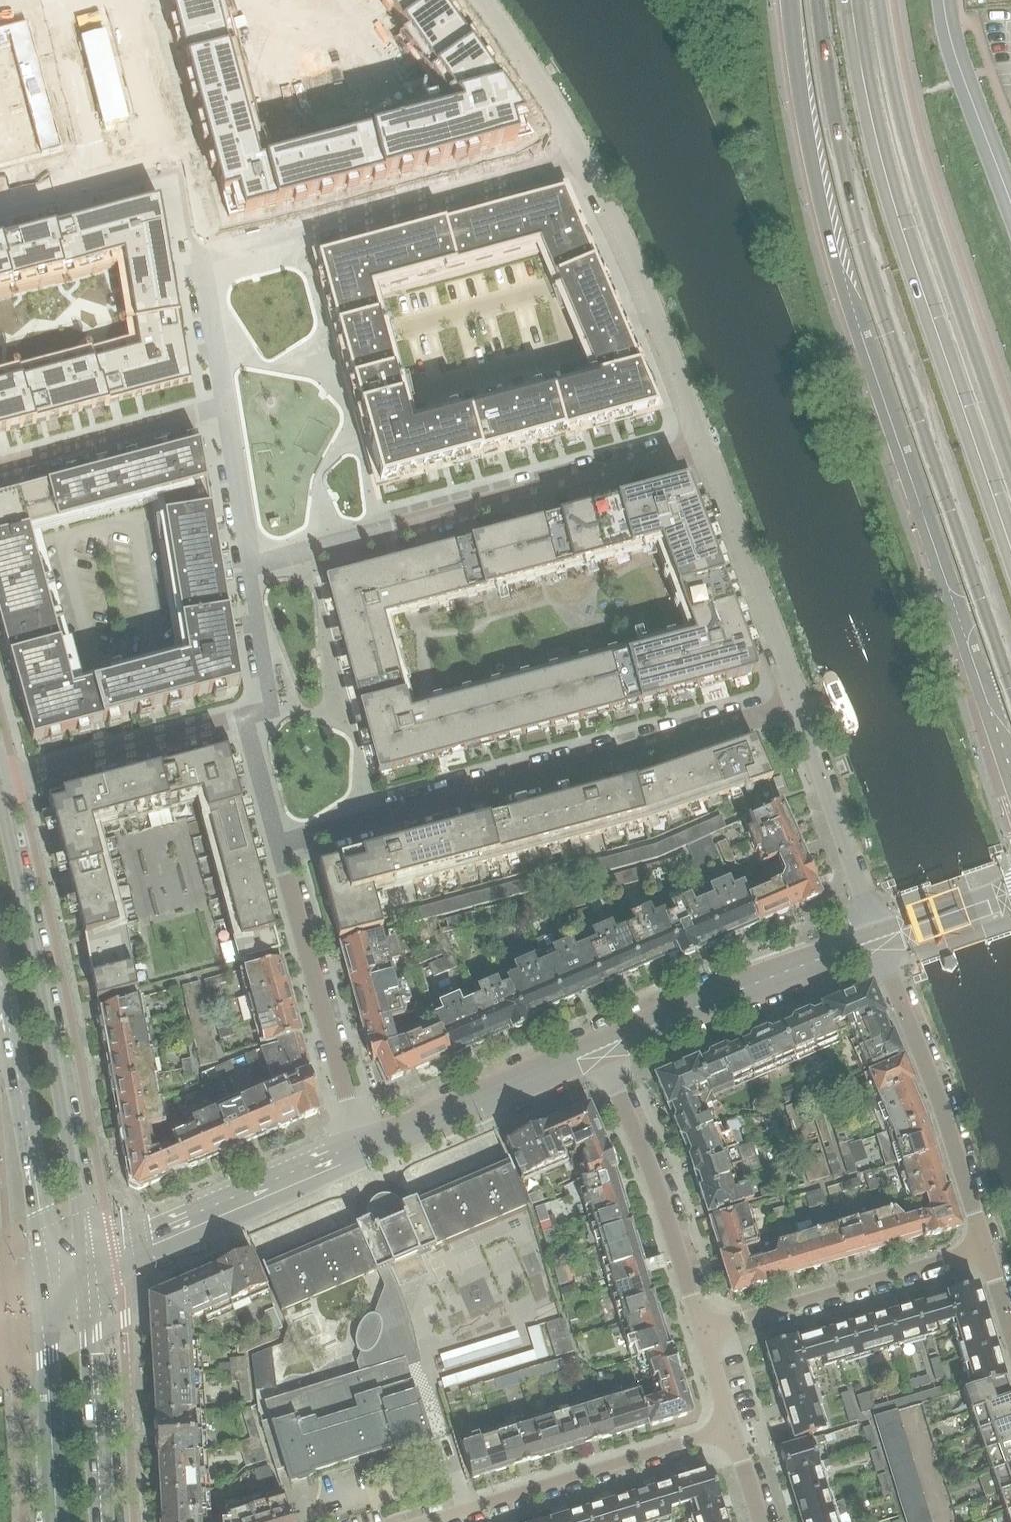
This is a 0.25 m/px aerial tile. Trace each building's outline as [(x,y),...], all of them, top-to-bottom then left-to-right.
[(29,21),(23,0),(0,0),(0,29),(29,21)] [(437,0),(384,0),(460,109),(267,161),(236,46),(228,48),(215,0),(184,0),(171,4),(228,218),(533,136),(437,0)] [(64,151),(29,21),(0,29),(0,168),(64,151)] [(476,219),(418,234),(390,242),(367,248),(349,253),(322,260),(382,488),(661,413),(644,372),(637,355),(622,320),(581,222),(569,194),(532,204),(504,211),(476,219)] [(0,243),(0,290),(123,257),(138,351),(0,388),(0,435),(191,384),(160,200),(0,243)] [(104,722),(240,685),(238,673),(236,658),(235,657),(233,644),(233,642),(229,618),(213,521),(200,443),(0,496),(0,625),(33,741),(90,725),(104,722)] [(336,619),(377,775),(438,758),(446,756),(464,751),(580,720),(699,689),(707,686),(711,685),(726,681),(757,673),(754,663),(742,633),(733,607),(686,482),(633,496),(618,500),(412,555),(385,562),(325,578),(336,619)] [(754,739),(707,755),(634,781),(588,793),(588,796),(573,800),(572,797),(400,843),(401,847),(386,850),(319,869),(338,940),(382,928),(372,889),(411,879),(413,885),(651,821),(683,810),(771,779),(771,778),(754,740),(754,739)] [(279,951),(237,791),(226,752),(134,776),(48,799),(54,823),(60,821),(64,837),(58,839),(84,936),(96,1000),(136,990),(125,924),(99,829),(196,803),(239,962),(279,951)] [(748,844),(791,825),(782,804),(777,805),(744,820),(749,832),(743,835),(748,844)] [(632,850),(393,914),(396,926),(657,857),(724,828),(718,816),(646,847),(632,850)] [(762,863),(774,858),(800,846),(791,825),(748,844),(751,853),(757,851),(762,863)] [(707,835),(685,846),(692,860),(687,862),(692,872),(708,865),(707,864),(718,858),(707,835)] [(716,843),(724,861),(736,864),(725,839),(716,843)] [(801,847),(800,846),(774,858),(775,859),(782,877),(779,882),(791,910),(817,900),(817,899),(818,898),(819,895),(813,881),(815,880),(801,847)] [(645,866),(648,878),(671,871),(668,860),(652,864),(645,866)] [(621,885),(648,878),(645,866),(618,873),(621,885)] [(737,872),(740,880),(751,875),(750,873),(741,871),(737,872)] [(621,885),(618,874),(598,879),(601,891),(621,885)] [(757,925),(747,900),(741,884),(731,888),(727,880),(708,888),(712,897),(701,901),(718,942),(757,925)] [(757,925),(791,910),(779,882),(767,887),(768,891),(747,900),(757,925)] [(545,906),(542,895),(521,900),(524,912),(545,906)] [(718,942),(701,901),(692,905),(688,896),(669,903),(673,912),(662,917),(677,952),(679,952),(681,957),(718,942)] [(520,912),(517,900),(493,906),(496,919),(520,912)] [(632,925),(623,929),(640,968),(677,952),(662,917),(660,913),(651,916),(648,908),(628,916),(632,925)] [(443,919),(445,932),(472,925),(468,913),(443,919)] [(582,946),(600,985),(640,968),(623,929),(613,933),(609,924),(592,932),(595,940),(582,946)] [(340,944),(351,985),(396,974),(393,962),(401,960),(396,941),(388,943),(385,932),(340,944)] [(440,958),(446,971),(455,967),(439,934),(431,937),(435,945),(439,955),(440,958)] [(534,942),(542,962),(560,1003),(600,985),(582,946),(571,950),(568,942),(557,946),(552,934),(534,942)] [(416,965),(439,955),(435,945),(412,956),(416,965)] [(943,967),(951,970),(956,963),(951,956),(943,958),(943,967)] [(431,978),(446,971),(440,958),(425,965),(431,978)] [(509,984),(507,985),(522,1019),(525,1018),(560,1003),(542,962),(535,965),(531,958),(513,965),(516,973),(507,977),(509,984)] [(289,985),(282,960),(241,971),(248,996),(289,985)] [(422,969),(414,971),(420,994),(428,992),(422,969)] [(351,985),(361,1025),(391,1017),(407,1013),(404,1002),(411,1000),(406,981),(398,982),(396,974),(351,985)] [(227,975),(203,982),(205,989),(229,982),(227,975)] [(482,995),(470,1001),(486,1041),(527,1023),(525,1018),(522,1019),(507,985),(499,988),(495,981),(479,987),(482,995)] [(201,991),(199,983),(190,985),(192,993),(201,991)] [(192,993),(190,985),(182,987),(184,995),(192,993)] [(295,1009),(289,985),(248,996),(255,1020),(295,1009)] [(865,987),(840,998),(822,1006),(831,1027),(849,1019),(853,1028),(883,1016),(872,991),(865,987)] [(194,1001),(202,999),(201,991),(192,993),(194,1001)] [(192,993),(184,995),(185,1003),(194,1001),(192,993)] [(451,1056),(486,1041),(470,1001),(463,1004),(459,996),(441,1003),(445,1011),(433,1016),(439,1030),(440,1030),(451,1056)] [(136,999),(97,1010),(101,1034),(141,1026),(136,999)] [(202,999),(194,1001),(196,1009),(204,1007),(202,999)] [(185,1003),(187,1011),(196,1009),(194,1001),(185,1003)] [(780,1024),(795,1060),(837,1043),(830,1027),(831,1027),(822,1006),(780,1024)] [(198,1016),(206,1014),(204,1007),(196,1009),(198,1016)] [(198,1016),(196,1009),(187,1011),(189,1019),(198,1016)] [(261,1045),(274,1041),(300,1034),(299,1032),(301,1030),(295,1009),(255,1020),(261,1045)] [(181,1010),(173,1012),(176,1030),(185,1028),(181,1010)] [(199,1024),(208,1022),(206,1014),(198,1016),(199,1024)] [(199,1024),(198,1016),(189,1019),(191,1026),(199,1024)] [(900,1055),(883,1016),(853,1028),(858,1039),(853,1041),(865,1070),(900,1055)] [(361,1025),(372,1062),(377,1061),(387,1083),(410,1074),(401,1053),(407,1049),(403,1042),(403,1040),(397,1041),(391,1017),(361,1025)] [(208,1022),(199,1024),(201,1032),(209,1030),(208,1022)] [(193,1034),(201,1032),(199,1024),(191,1026),(193,1034)] [(780,1024),(777,1025),(739,1041),(754,1078),(795,1060),(780,1024)] [(101,1034),(105,1057),(117,1055),(117,1058),(121,1057),(120,1052),(126,1052),(126,1054),(146,1051),(141,1026),(101,1034)] [(230,1027),(217,1031),(219,1040),(233,1036),(230,1027)] [(211,1038),(209,1030),(201,1032),(203,1040),(211,1038)] [(410,1074),(416,1071),(451,1056),(440,1030),(439,1030),(422,1036),(421,1034),(409,1039),(403,1040),(403,1042),(407,1049),(401,1053),(410,1074)] [(201,1032),(193,1034),(195,1042),(203,1040),(201,1032)] [(291,1063),(295,1076),(310,1070),(300,1036),(300,1034),(274,1041),(274,1043),(284,1065),(291,1063)] [(211,1038),(203,1040),(205,1048),(213,1046),(211,1038)] [(196,1050),(205,1048),(203,1040),(195,1042),(196,1050)] [(739,1041),(714,1052),(696,1059),(707,1083),(712,1095),(754,1078),(739,1041)] [(205,1048),(207,1055),(215,1053),(213,1046),(205,1048)] [(205,1048),(196,1050),(198,1058),(207,1055),(205,1048)] [(117,1055),(105,1057),(110,1083),(151,1075),(146,1051),(126,1054),(126,1052),(120,1052),(121,1057),(117,1058),(117,1055)] [(255,1052),(246,1056),(252,1071),(262,1067),(255,1052)] [(217,1062),(215,1053),(207,1055),(209,1064),(217,1062)] [(198,1058),(200,1066),(209,1064),(207,1055),(198,1058)] [(190,1059),(181,1061),(183,1069),(192,1067),(190,1059)] [(696,1059),(682,1065),(660,1075),(658,1081),(668,1105),(683,1099),(685,1102),(697,1097),(693,1089),(707,1083),(696,1059)] [(877,1097),(911,1082),(902,1059),(866,1073),(869,1081),(859,1085),(862,1094),(873,1090),(877,1097)] [(230,1062),(221,1065),(225,1074),(234,1071),(230,1062)] [(221,1065),(214,1068),(218,1077),(225,1074),(221,1065)] [(192,1067),(183,1069),(185,1078),(193,1076),(192,1067)] [(310,1070),(295,1076),(279,1083),(296,1123),(319,1113),(315,1100),(318,1099),(314,1087),(316,1085),(313,1076),(311,1075),(310,1070)] [(151,1075),(110,1083),(114,1107),(125,1105),(126,1108),(129,1107),(129,1101),(133,1101),(134,1103),(155,1099),(151,1075)] [(877,1097),(880,1106),(890,1132),(924,1117),(923,1115),(925,1113),(922,1107),(919,1106),(918,1104),(920,1103),(917,1097),(915,1098),(910,1084),(912,1083),(911,1082),(877,1097)] [(279,1083),(257,1092),(274,1132),(296,1123),(279,1083)] [(788,1103),(802,1097),(796,1084),(783,1090),(788,1103)] [(257,1092),(235,1101),(252,1142),(274,1132),(257,1092)] [(697,1097),(685,1102),(683,1099),(668,1105),(681,1139),(682,1142),(715,1127),(715,1126),(710,1113),(701,1116),(694,1099),(697,1097)] [(184,1098),(176,1102),(181,1113),(189,1109),(184,1098)] [(790,1132),(811,1126),(803,1098),(783,1108),(790,1132)] [(125,1105),(114,1107),(119,1132),(145,1128),(160,1125),(155,1099),(134,1103),(133,1101),(129,1101),(129,1107),(126,1108),(125,1105)] [(752,1105),(753,1111),(766,1112),(760,1099),(755,1101),(752,1105)] [(235,1101),(213,1111),(230,1151),(252,1142),(235,1101)] [(604,1139),(597,1122),(592,1111),(585,1107),(567,1115),(581,1149),(604,1139)] [(811,1113),(831,1180),(840,1178),(820,1110),(811,1113)] [(213,1111),(190,1120),(207,1161),(230,1151),(213,1111)] [(568,1161),(561,1147),(571,1143),(575,1151),(581,1149),(567,1115),(549,1123),(565,1162),(568,1161)] [(899,1163),(934,1153),(936,1150),(934,1142),(931,1141),(931,1139),(933,1139),(932,1138),(933,1138),(931,1133),(930,1133),(929,1133),(924,1117),(890,1132),(899,1163)] [(185,1170),(207,1161),(190,1120),(193,1127),(170,1137),(185,1170)] [(565,1162),(549,1123),(541,1126),(537,1130),(529,1134),(543,1172),(565,1162)] [(797,1155),(818,1149),(814,1136),(811,1126),(790,1132),(797,1155)] [(836,1145),(845,1142),(850,1140),(846,1126),(831,1130),(836,1145)] [(718,1136),(715,1127),(682,1142),(691,1164),(736,1148),(735,1145),(730,1131),(718,1136)] [(119,1132),(123,1157),(124,1161),(134,1160),(134,1165),(138,1164),(139,1161),(143,1160),(141,1157),(147,1154),(146,1149),(149,1148),(145,1128),(119,1132)] [(504,1142),(510,1158),(521,1181),(543,1172),(529,1134),(521,1137),(517,1137),(504,1142)] [(604,1139),(581,1149),(575,1151),(576,1154),(579,1153),(587,1174),(585,1175),(586,1179),(616,1168),(613,1161),(609,1158),(607,1155),(609,1151),(604,1139)] [(794,1152),(791,1142),(780,1145),(783,1156),(794,1152)] [(845,1142),(836,1145),(846,1175),(855,1173),(845,1142)] [(754,1143),(736,1148),(691,1164),(696,1179),(699,1189),(734,1179),(730,1168),(742,1165),(745,1174),(763,1168),(754,1143)] [(135,1192),(147,1187),(180,1173),(172,1152),(159,1158),(155,1150),(150,1152),(149,1148),(146,1149),(147,1154),(141,1157),(143,1160),(139,1161),(138,1164),(134,1165),(134,1160),(124,1161),(129,1188),(135,1192)] [(818,1149),(797,1155),(806,1183),(827,1177),(818,1149)] [(934,1153),(899,1163),(911,1201),(926,1196),(945,1189),(941,1175),(943,1175),(942,1174),(943,1174),(942,1169),(941,1170),(940,1169),(939,1169),(939,1168),(941,1166),(939,1159),(936,1157),(934,1153)] [(527,1206),(507,1159),(493,1165),(494,1169),(425,1198),(423,1194),(405,1201),(407,1205),(400,1208),(398,1204),(395,1200),(394,1198),(390,1196),(385,1195),(381,1195),(377,1196),(373,1199),(370,1202),(369,1204),(368,1207),(368,1211),(368,1213),(371,1221),(364,1223),(362,1219),(346,1226),(348,1230),(278,1259),(276,1255),(260,1262),(281,1311),(367,1274),(367,1275),(377,1271),(388,1266),(443,1243),(443,1242),(527,1206)] [(616,1168),(586,1179),(587,1182),(580,1184),(590,1216),(625,1205),(622,1195),(619,1193),(618,1192),(621,1191),(621,1190),(620,1190),(619,1186),(620,1186),(619,1184),(616,1185),(615,1180),(617,1175),(616,1173),(618,1172),(616,1168)] [(736,1184),(734,1179),(699,1189),(708,1213),(753,1200),(748,1185),(737,1188),(736,1184)] [(860,1187),(858,1179),(840,1184),(843,1192),(860,1187)] [(760,1190),(762,1198),(772,1195),(770,1187),(760,1190)] [(945,1189),(926,1196),(930,1212),(916,1216),(922,1239),(955,1229),(958,1223),(948,1188),(945,1189)] [(826,1204),(821,1190),(805,1195),(809,1209),(826,1204)] [(540,1192),(528,1196),(532,1205),(543,1200),(540,1192)] [(625,1205),(590,1216),(600,1251),(636,1240),(633,1230),(629,1227),(632,1226),(631,1225),(630,1225),(630,1222),(630,1220),(627,1221),(625,1215),(627,1210),(625,1205)] [(544,1206),(535,1209),(540,1224),(549,1221),(544,1206)] [(772,1211),(774,1219),(787,1215),(784,1207),(772,1211)] [(721,1253),(758,1244),(747,1209),(711,1221),(710,1223),(712,1231),(715,1232),(715,1234),(713,1234),(714,1236),(714,1235),(716,1238),(715,1239),(715,1241),(717,1240),(721,1253)] [(871,1213),(872,1216),(882,1247),(883,1246),(886,1248),(893,1246),(895,1242),(896,1242),(897,1245),(898,1244),(898,1243),(902,1242),(902,1243),(904,1243),(903,1240),(921,1235),(915,1216),(903,1220),(894,1210),(888,1212),(886,1209),(871,1213)] [(879,1247),(882,1247),(872,1216),(838,1226),(847,1257),(861,1253),(861,1255),(863,1254),(867,1252),(867,1253),(869,1253),(868,1250),(869,1250),(872,1252),(877,1250),(879,1247)] [(834,1227),(800,1237),(809,1269),(810,1268),(813,1270),(820,1267),(821,1264),(823,1264),(823,1266),(825,1265),(829,1264),(830,1264),(829,1262),(843,1258),(834,1227)] [(553,1229),(543,1232),(549,1252),(559,1249),(553,1229)] [(769,1280),(774,1278),(788,1274),(789,1277),(790,1276),(790,1275),(794,1274),(794,1275),(796,1275),(795,1272),(796,1272),(800,1274),(806,1272),(807,1269),(809,1269),(800,1237),(777,1244),(778,1256),(762,1260),(769,1283),(769,1280)] [(636,1240),(600,1251),(611,1287),(647,1276),(644,1265),(640,1262),(643,1261),(643,1260),(642,1260),(641,1257),(642,1257),(641,1255),(638,1256),(636,1251),(638,1246),(636,1240)] [(769,1283),(762,1260),(748,1264),(743,1248),(758,1244),(721,1253),(721,1254),(720,1254),(730,1290),(737,1293),(769,1283)] [(213,1267),(213,1268),(231,1310),(269,1294),(250,1251),(213,1267)] [(266,1403),(272,1424),(290,1483),(313,1476),(312,1473),(394,1447),(395,1453),(429,1442),(429,1441),(405,1362),(419,1357),(416,1345),(414,1333),(410,1321),(403,1298),(398,1287),(393,1276),(388,1266),(377,1271),(384,1287),(374,1315),(372,1315),(371,1315),(368,1316),(366,1317),(364,1318),(362,1321),(360,1323),(360,1325),(359,1326),(357,1329),(356,1332),(356,1335),(355,1339),(355,1341),(355,1344),(356,1345),(356,1348),(357,1349),(358,1350),(359,1351),(360,1352),(361,1352),(357,1363),(360,1374),(266,1403)] [(207,1321),(231,1310),(213,1268),(177,1283),(193,1320),(194,1320),(205,1315),(207,1321)] [(647,1276),(611,1287),(622,1322),(658,1311),(654,1301),(651,1298),(650,1297),(653,1296),(653,1295),(652,1295),(651,1292),(652,1291),(652,1290),(649,1291),(647,1287),(649,1281),(647,1276)] [(152,1292),(148,1299),(186,1326),(193,1320),(177,1283),(177,1282),(152,1292)] [(576,1285),(560,1290),(564,1301),(580,1296),(576,1285)] [(953,1322),(954,1322),(985,1313),(983,1308),(984,1307),(983,1303),(982,1303),(978,1291),(972,1287),(945,1295),(953,1322)] [(937,1327),(953,1322),(945,1295),(942,1296),(942,1297),(914,1306),(922,1337),(938,1332),(937,1327)] [(148,1299),(150,1330),(151,1335),(187,1332),(186,1326),(148,1299)] [(910,1307),(888,1313),(898,1346),(914,1341),(915,1344),(914,1345),(916,1354),(923,1352),(910,1307)] [(273,1332),(235,1348),(238,1354),(245,1354),(278,1340),(280,1334),(278,1330),(282,1328),(274,1309),(265,1312),(273,1332)] [(658,1311),(622,1322),(633,1356),(668,1346),(665,1336),(661,1333),(661,1332),(664,1331),(664,1330),(663,1330),(662,1326),(663,1326),(662,1325),(659,1326),(657,1321),(659,1316),(658,1311)] [(888,1313),(866,1320),(876,1352),(890,1348),(893,1360),(899,1359),(895,1347),(898,1346),(888,1313)] [(993,1339),(985,1313),(954,1322),(964,1356),(994,1348),(993,1345),(994,1345),(994,1343),(993,1344),(992,1340),(993,1339)] [(553,1357),(571,1352),(562,1319),(543,1324),(553,1357)] [(866,1320),(844,1326),(854,1359),(855,1358),(859,1370),(866,1368),(862,1356),(876,1352),(866,1320)] [(619,1324),(609,1327),(611,1334),(621,1331),(619,1324)] [(527,1329),(536,1361),(548,1357),(539,1326),(527,1329)] [(836,1364),(854,1359),(844,1326),(823,1333),(832,1363),(836,1362),(836,1364)] [(187,1332),(151,1335),(154,1376),(198,1373),(196,1344),(192,1344),(191,1335),(187,1332)] [(823,1333),(801,1339),(808,1365),(819,1361),(821,1366),(832,1363),(823,1333)] [(804,1366),(808,1365),(801,1339),(800,1336),(771,1345),(766,1352),(793,1440),(823,1432),(804,1366)] [(651,1388),(681,1378),(677,1367),(673,1365),(671,1360),(673,1355),(670,1346),(668,1346),(633,1356),(633,1357),(643,1354),(650,1378),(654,1376),(657,1385),(650,1387),(651,1388)] [(973,1388),(1004,1379),(998,1355),(996,1356),(995,1351),(996,1351),(996,1350),(995,1350),(994,1348),(964,1356),(973,1388)] [(231,1371),(247,1369),(246,1357),(229,1359),(229,1363),(219,1364),(220,1372),(231,1371)] [(556,1373),(567,1369),(564,1359),(553,1363),(556,1373)] [(943,1379),(936,1359),(927,1361),(934,1381),(943,1379)] [(553,1363),(516,1374),(519,1383),(556,1373),(553,1363)] [(247,1369),(231,1371),(232,1382),(239,1382),(241,1404),(251,1403),(247,1369)] [(570,1386),(566,1372),(556,1375),(560,1389),(570,1386)] [(201,1411),(200,1404),(198,1373),(154,1376),(156,1414),(201,1411)] [(516,1374),(482,1384),(485,1394),(519,1383),(516,1374)] [(929,1385),(926,1377),(906,1383),(909,1391),(929,1385)] [(651,1403),(641,1406),(647,1426),(648,1425),(649,1427),(687,1415),(690,1409),(681,1378),(651,1388),(654,1397),(650,1399),(651,1403)] [(973,1388),(962,1392),(970,1414),(1010,1399),(1010,1398),(1007,1387),(1004,1388),(1001,1382),(1005,1381),(1004,1379),(973,1388)] [(480,1384),(469,1387),(472,1396),(483,1393),(480,1384)] [(870,1402),(896,1394),(894,1385),(856,1397),(861,1414),(872,1410),(870,1402)] [(872,1416),(947,1394),(945,1386),(873,1408),(874,1410),(871,1411),(872,1416)] [(647,1426),(641,1406),(635,1389),(601,1400),(612,1436),(647,1426)] [(858,1421),(849,1392),(841,1395),(849,1424),(858,1421)] [(452,1394),(446,1395),(449,1405),(455,1404),(452,1394)] [(970,1414),(977,1434),(1010,1421),(1010,1409),(1009,1402),(1010,1401),(1010,1399),(970,1414)] [(601,1400),(566,1410),(577,1447),(612,1436),(601,1400)] [(251,1440),(260,1437),(251,1407),(242,1410),(251,1440)] [(577,1447),(566,1410),(531,1421),(542,1458),(577,1447)] [(201,1411),(156,1414),(155,1414),(158,1455),(203,1452),(203,1443),(201,1411)] [(871,1417),(874,1429),(896,1422),(892,1411),(871,1417)] [(275,1470),(285,1467),(271,1420),(262,1423),(275,1470)] [(542,1458),(531,1421),(496,1432),(507,1468),(542,1458)] [(984,1454),(1010,1444),(1010,1421),(977,1434),(984,1454)] [(874,1429),(878,1441),(899,1434),(896,1422),(874,1429)] [(876,1446),(870,1426),(862,1429),(868,1449),(876,1446)] [(472,1479),(507,1468),(496,1432),(479,1437),(460,1443),(472,1479)] [(878,1441),(881,1452),(903,1446),(899,1434),(878,1441)] [(803,1521),(838,1521),(835,1515),(840,1513),(840,1515),(848,1512),(845,1501),(837,1504),(837,1505),(833,1507),(821,1468),(826,1466),(826,1468),(834,1465),(832,1460),(820,1463),(814,1444),(818,1442),(819,1443),(827,1441),(825,1435),(780,1449),(803,1521)] [(260,1437),(251,1440),(238,1443),(246,1468),(267,1461),(260,1437)] [(984,1454),(991,1474),(1010,1467),(1010,1444),(984,1454)] [(881,1452),(885,1464),(907,1457),(903,1446),(881,1452)] [(884,1470),(877,1450),(869,1453),(876,1473),(884,1470)] [(205,1490),(205,1481),(203,1452),(158,1455),(158,1456),(159,1456),(161,1493),(205,1490)] [(885,1464),(888,1476),(910,1469),(907,1457),(885,1464)] [(255,1471),(259,1482),(272,1478),(269,1467),(255,1471)] [(998,1494),(1010,1490),(1010,1467),(991,1474),(998,1494)] [(888,1476),(892,1487),(914,1481),(910,1469),(888,1476)] [(687,1478),(694,1503),(697,1511),(721,1504),(712,1476),(706,1472),(687,1478)] [(891,1494),(885,1474),(877,1477),(883,1496),(891,1494)] [(687,1478),(664,1485),(671,1510),(694,1503),(687,1478)] [(892,1487),(896,1499),(917,1492),(914,1481),(892,1487)] [(637,1493),(646,1521),(659,1521),(672,1518),(671,1510),(664,1485),(637,1493)] [(162,1521),(201,1521),(207,1521),(205,1490),(161,1493),(162,1521)] [(998,1494),(1005,1515),(1010,1512),(1010,1490),(998,1494)] [(896,1499),(899,1511),(921,1504),(917,1492),(896,1499)] [(281,1493),(246,1504),(252,1521),(290,1521),(281,1493)] [(614,1500),(621,1521),(646,1521),(637,1493),(614,1500)] [(614,1500),(592,1507),(596,1521),(621,1521),(614,1500)] [(246,1504),(226,1511),(227,1521),(221,1521),(252,1521),(246,1504)] [(721,1504),(697,1511),(693,1512),(694,1517),(691,1518),(690,1521),(727,1521),(721,1504)] [(903,1521),(904,1521),(925,1516),(921,1504),(899,1511),(903,1521)] [(569,1514),(571,1521),(596,1521),(592,1507),(569,1514)]
